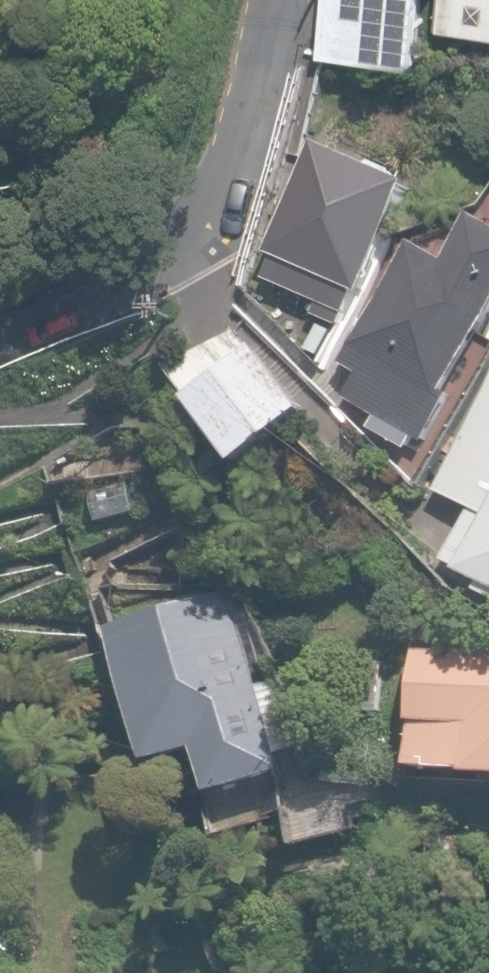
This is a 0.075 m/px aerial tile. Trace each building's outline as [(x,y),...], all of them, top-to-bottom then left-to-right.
[(423,55),(427,0),(333,0),(330,50),(423,55)] [(488,29),(488,0),(446,0),(444,26),(488,29)] [(317,317),(345,329),(361,293),(366,295),(414,187),(318,144),(270,253),(277,256),(267,279),(322,304),(317,317)] [(419,453),(425,442),(435,447),(460,401),(453,397),(488,332),(488,226),(478,221),(453,267),(416,246),(348,368),(366,378),(353,400),(389,420),(383,433),(419,453)] [(195,405),(248,470),(315,414),(261,350),(195,405)] [(488,583),(488,390),(445,480),(479,497),(448,559),(466,568),(464,571),(488,583)] [(199,749),(215,795),(289,770),(229,591),(110,630),(154,764),(199,749)] [(488,775),(488,637),(450,635),(449,653),(419,652),(414,768),(475,770),(474,775),(488,775)] [(357,712),(384,713),(386,663),(359,661),(357,712)]
